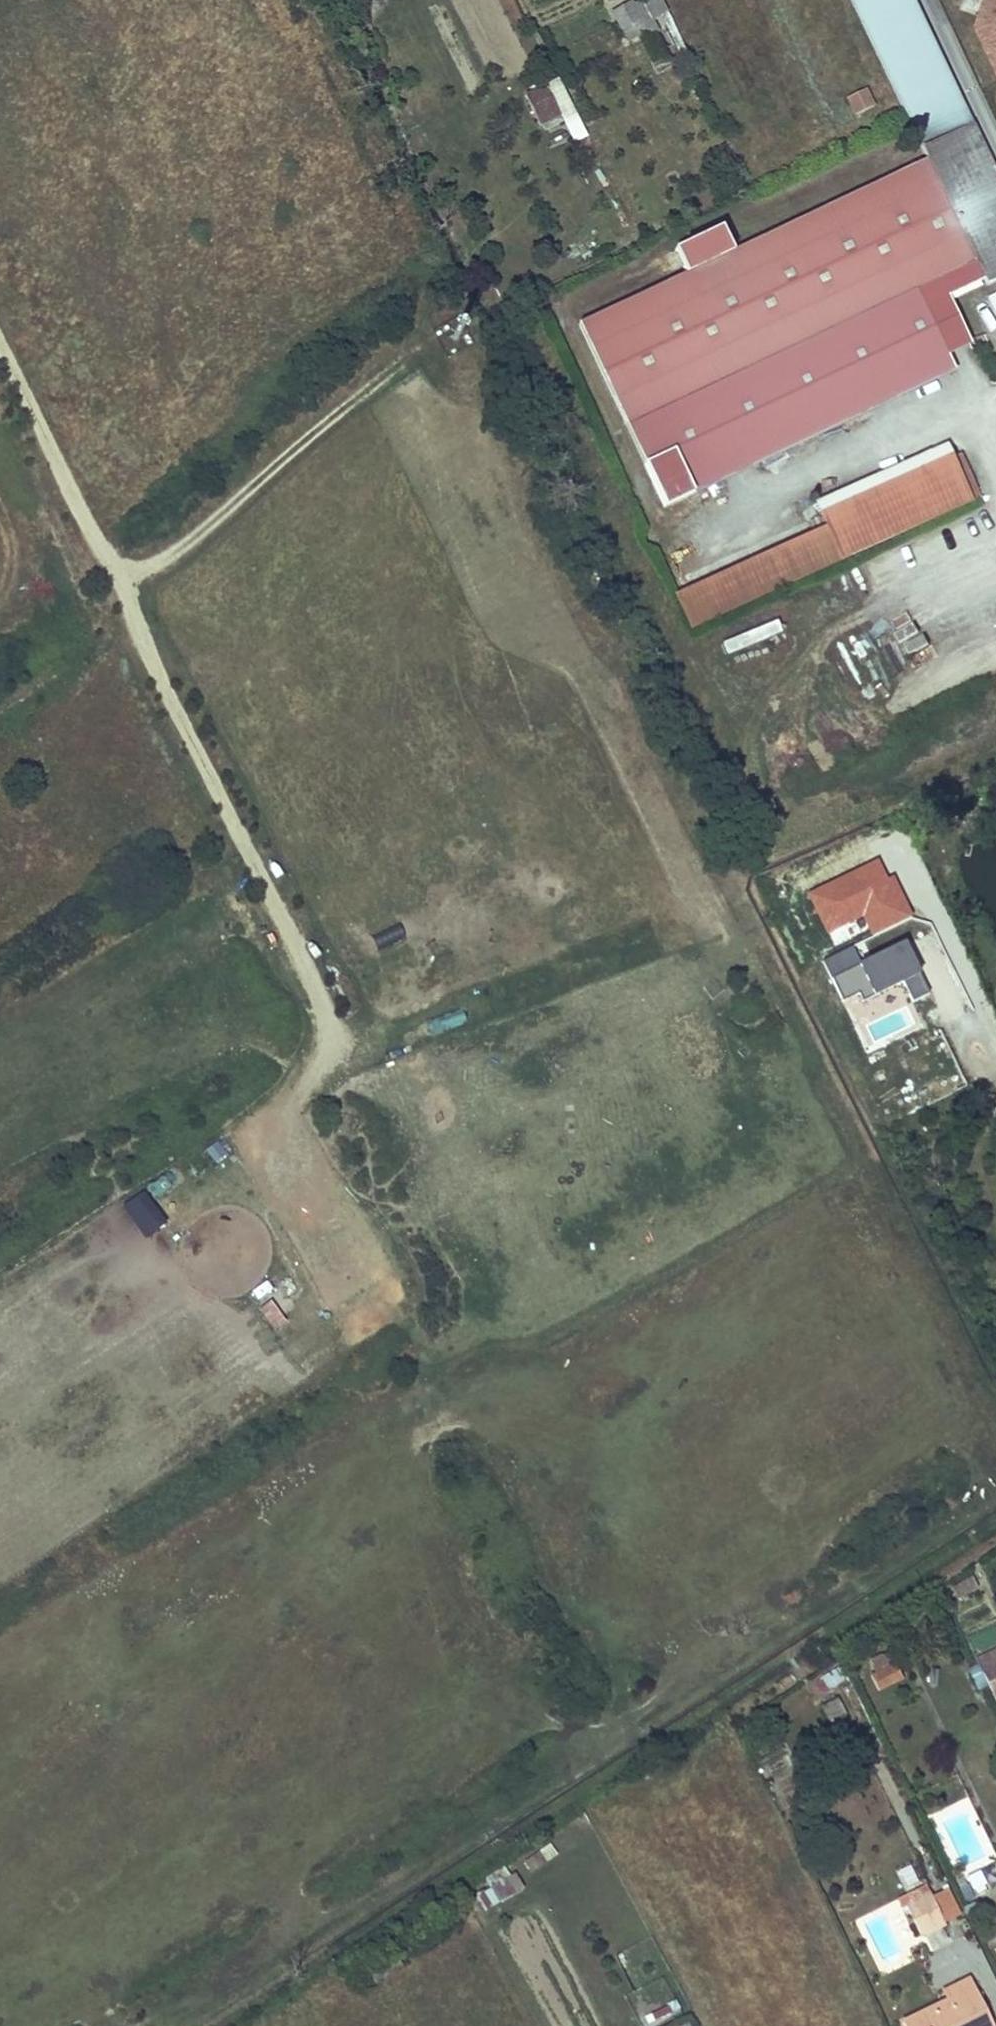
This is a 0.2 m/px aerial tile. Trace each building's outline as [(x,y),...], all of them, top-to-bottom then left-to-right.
[(644,0),(640,0),(634,3),(638,12),(642,22),(652,18),(644,0)] [(905,118),(925,161),(981,281),(984,288),(995,283),(995,191),(968,131),(970,129),(910,0),(849,0),(905,118)] [(976,30),(995,71),(995,0),(987,0),(976,30)] [(642,22),(638,12),(634,3),(613,12),(621,31),(642,22)] [(555,71),(546,76),(564,112),(573,107),(555,71)] [(546,76),(526,86),(543,122),(564,112),(546,76)] [(869,88),(848,97),(855,116),(877,107),(869,88)] [(576,327),(624,428),(912,291),(921,310),(981,281),(925,161),(730,254),(719,230),(673,252),(684,276),(576,327)] [(912,291),(624,428),(634,447),(921,310),(912,291)] [(951,374),(921,310),(634,447),(663,509),(951,374)] [(979,499),(958,455),(947,459),(968,504),(979,499)] [(947,459),(824,516),(831,529),(846,561),(968,504),(947,459)] [(679,599),(694,631),(846,561),(831,529),(679,599)] [(877,859),(809,892),(828,932),(862,915),(872,936),(912,917),(892,877),(887,879),(877,859)] [(853,949),(826,961),(844,1000),(860,993),(863,1001),(903,983),(913,1003),(929,995),(906,945),(861,965),(853,949)] [(977,1660),(982,1671),(995,1665),(995,1651),(977,1660)] [(894,1664),(871,1676),(877,1690),(901,1678),(894,1664)] [(982,1671),(994,1695),(995,1694),(995,1665),(982,1671)] [(836,1672),(824,1678),(828,1686),(840,1680),(836,1672)] [(839,1698),(822,1706),(830,1725),(848,1716),(839,1698)] [(491,1886),(492,1889),(500,1902),(523,1888),(515,1873),(491,1886)] [(956,1880),(960,1888),(965,1886),(961,1878),(956,1880)] [(965,1886),(960,1888),(966,1900),(972,1897),(966,1885),(965,1886)] [(933,1900),(930,1893),(927,1888),(903,1899),(906,1904),(919,1934),(944,1923),(933,1900)] [(500,1902),(492,1889),(474,1899),(482,1913),(500,1902)] [(951,1892),(933,1900),(944,1923),(962,1915),(951,1892)] [(903,2023),(905,2025),(993,2025),(970,1977),(952,1986),(957,1997),(947,2002),(903,2023)] [(952,1986),(942,1991),(947,2002),(957,1997),(952,1986)]
